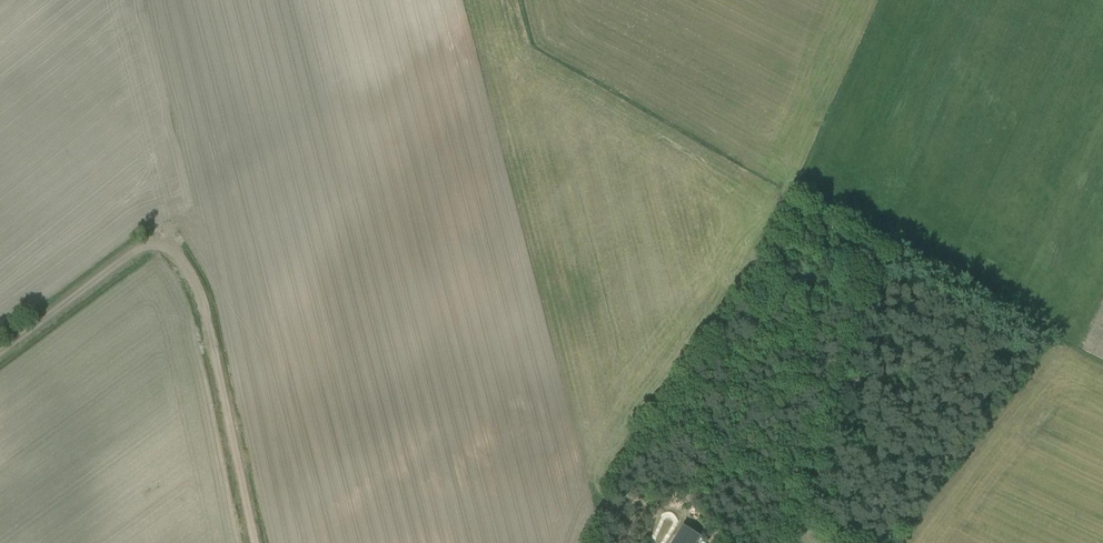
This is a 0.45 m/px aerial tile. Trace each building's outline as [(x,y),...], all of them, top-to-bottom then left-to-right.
[(700,536),(681,525),(670,542),(696,542),(700,536)]
